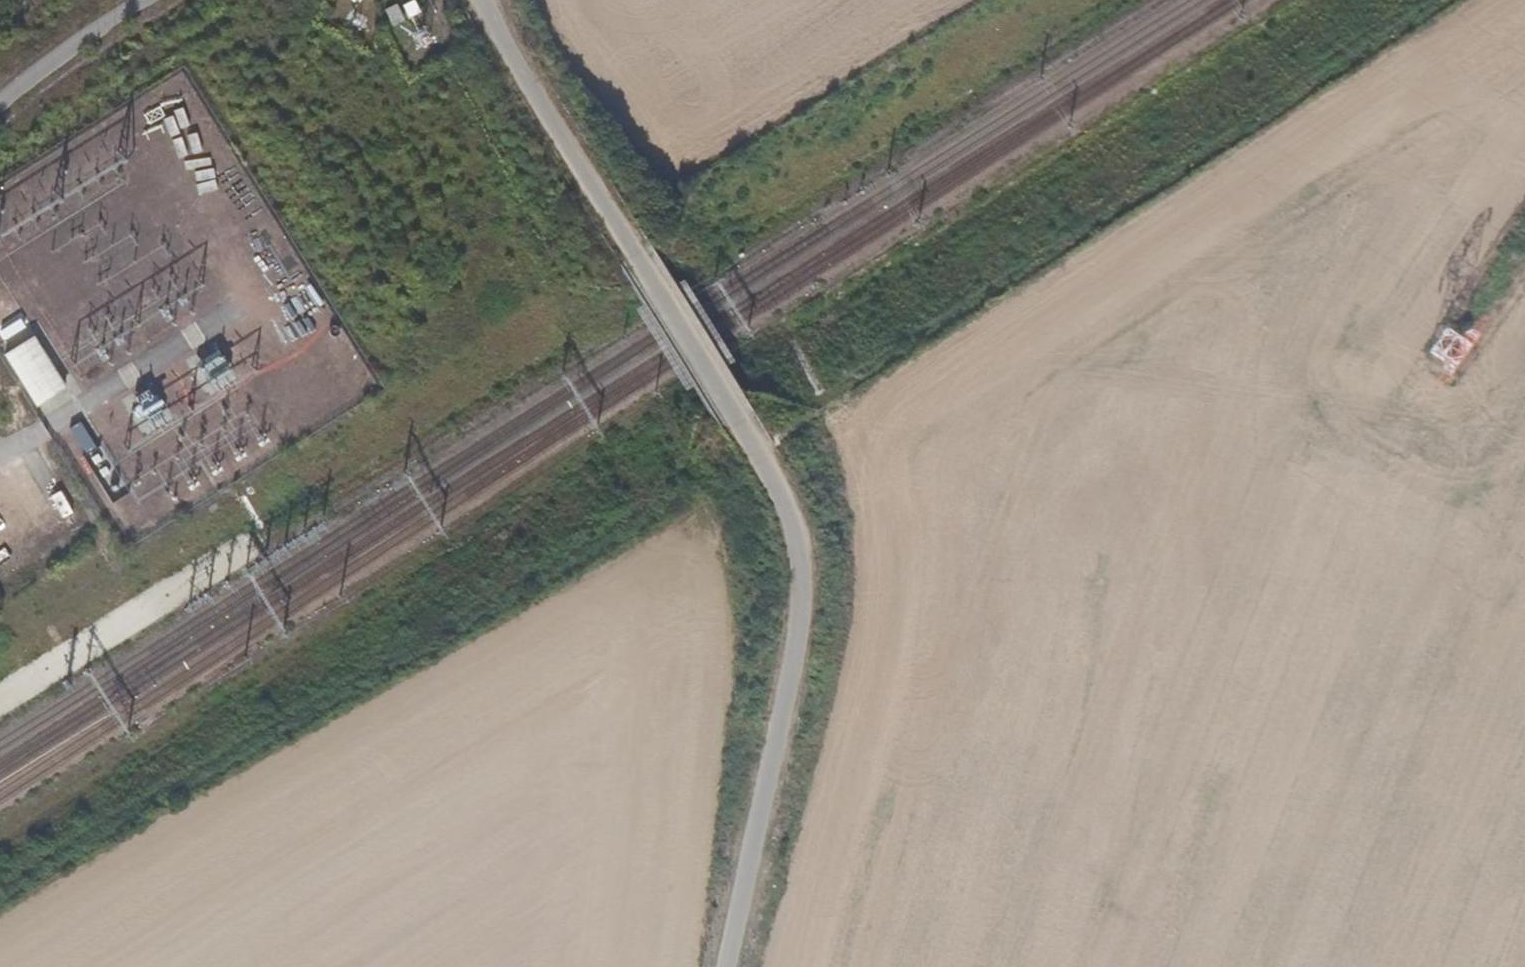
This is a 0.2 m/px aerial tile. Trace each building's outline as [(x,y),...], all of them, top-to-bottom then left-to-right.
[(33,335),(1,355),(33,407),(65,387),(33,335)]
